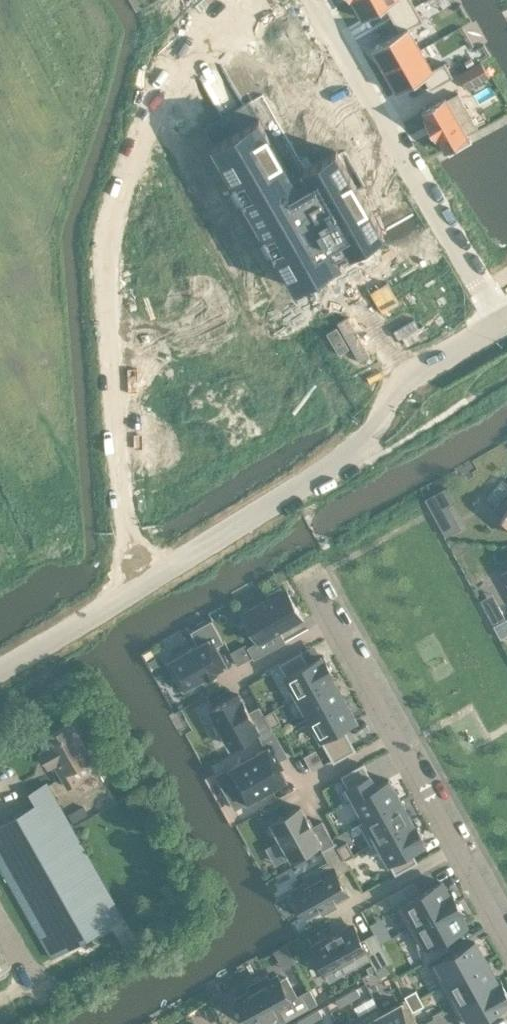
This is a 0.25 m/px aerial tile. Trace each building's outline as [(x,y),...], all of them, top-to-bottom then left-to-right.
[(362,19),(384,6),(391,19),(414,6),(411,0),(351,0),(362,19)] [(305,3),(280,13),(297,55),(312,49),(327,86),(337,82),(305,3)] [(399,32),(371,48),(383,70),(419,49),(408,28),(422,20),(414,6),(391,19),(399,32)] [(419,49),(383,70),(395,91),(422,76),(429,89),(452,76),(444,62),(431,69),(419,49)] [(480,61),(458,74),(467,88),(488,75),(480,61)] [(260,96),(203,128),(294,287),(340,260),(338,257),(381,233),(334,152),(303,170),(260,96)] [(444,97),(421,110),(424,115),(423,116),(436,139),(437,138),(444,150),(467,137),(444,97)] [(493,508),(506,519),(506,490),(493,508)] [(448,505),(433,513),(445,536),(461,528),(448,505)] [(268,598),(242,613),(257,641),(247,646),(253,658),(285,641),(279,630),(302,618),(285,588),(282,590),(280,587),(266,595),(268,598)] [(499,606),(487,613),(493,623),(504,616),(499,606)] [(197,643),(166,660),(182,688),(200,678),(201,680),(222,668),(221,667),(223,666),(212,646),(222,640),(211,619),(190,630),(197,643)] [(300,651),(279,663),(297,696),(332,676),(332,677),(333,677),(321,654),(307,662),(300,651)] [(332,676),(297,696),(308,717),(343,697),(332,677),(332,676)] [(238,693),(210,709),(230,744),(256,730),(259,735),(271,728),(259,706),(249,711),(241,698),(238,693)] [(343,697),(308,717),(333,761),(355,749),(342,726),(355,719),(343,697)] [(273,709),(264,714),(271,726),(280,721),(273,709)] [(97,768),(90,757),(71,722),(43,737),(54,756),(51,758),(67,786),(97,768)] [(266,746),(225,768),(244,802),(285,779),(279,768),(282,766),(278,758),(286,754),(273,731),(261,738),(266,746)] [(362,763),(341,775),(365,818),(365,819),(400,800),(388,778),(375,785),(362,763)] [(115,780),(106,785),(126,821),(135,816),(115,780)] [(51,957),(121,918),(65,816),(46,782),(28,792),(35,804),(0,823),(0,867),(51,957)] [(400,800),(365,819),(365,818),(358,822),(370,845),(377,841),(377,840),(412,821),(411,820),(400,800)] [(82,805),(67,813),(74,825),(89,817),(82,805)] [(321,820),(311,826),(303,811),(300,806),(272,821),(281,838),(275,840),(285,858),(290,855),(291,857),(318,842),(321,849),(333,842),(321,820)] [(412,821),(377,840),(377,841),(395,873),(417,861),(411,850),(425,842),(412,819),(411,820),(412,821)] [(346,841),(337,846),(344,858),(353,853),(346,841)] [(329,862),(304,875),(309,883),(293,891),(306,914),(321,906),(322,908),(336,900),(335,898),(346,892),(336,873),(348,866),(344,858),(337,846),(335,842),(322,849),(329,862)] [(406,928),(456,901),(450,890),(447,892),(441,880),(418,893),(412,882),(388,895),(406,928)] [(456,901),(406,928),(425,961),(449,948),(443,936),(465,924),(458,913),(461,911),(456,901)] [(327,939),(312,948),(325,970),(340,962),(344,969),(369,956),(376,968),(389,961),(373,933),(361,940),(353,925),(341,932),(340,930),(326,937),(327,939)] [(474,941),(428,966),(439,985),(485,960),(474,941)] [(10,966),(0,948),(0,971),(10,966)] [(485,960),(439,985),(451,1006),(494,983),(493,982),(489,974),(492,973),(485,960)] [(385,964),(375,969),(379,976),(389,971),(385,964)] [(290,999),(276,975),(236,997),(251,1023),(279,1008),(285,1019),(309,1005),(302,993),(290,999)] [(451,1006),(460,1023),(466,1023),(506,1001),(506,994),(499,979),(493,982),(494,983),(451,1006)] [(345,993),(349,1000),(360,994),(356,987),(345,993)] [(415,990),(404,995),(408,1003),(419,997),(415,990)] [(335,998),(339,1006),(349,1000),(345,993),(335,998)] [(419,997),(408,1003),(412,1010),(423,1004),(419,997)] [(387,1023),(413,1023),(401,1002),(382,1013),(377,1004),(377,1005),(387,1023)] [(363,1023),(387,1023),(377,1005),(358,1015),(363,1023)] [(308,1014),(311,1021),(322,1015),(318,1008),(308,1014)] [(311,1021),(308,1014),(297,1019),(300,1023),(305,1023),(311,1021)] [(342,1023),(363,1023),(358,1015),(342,1023)]
